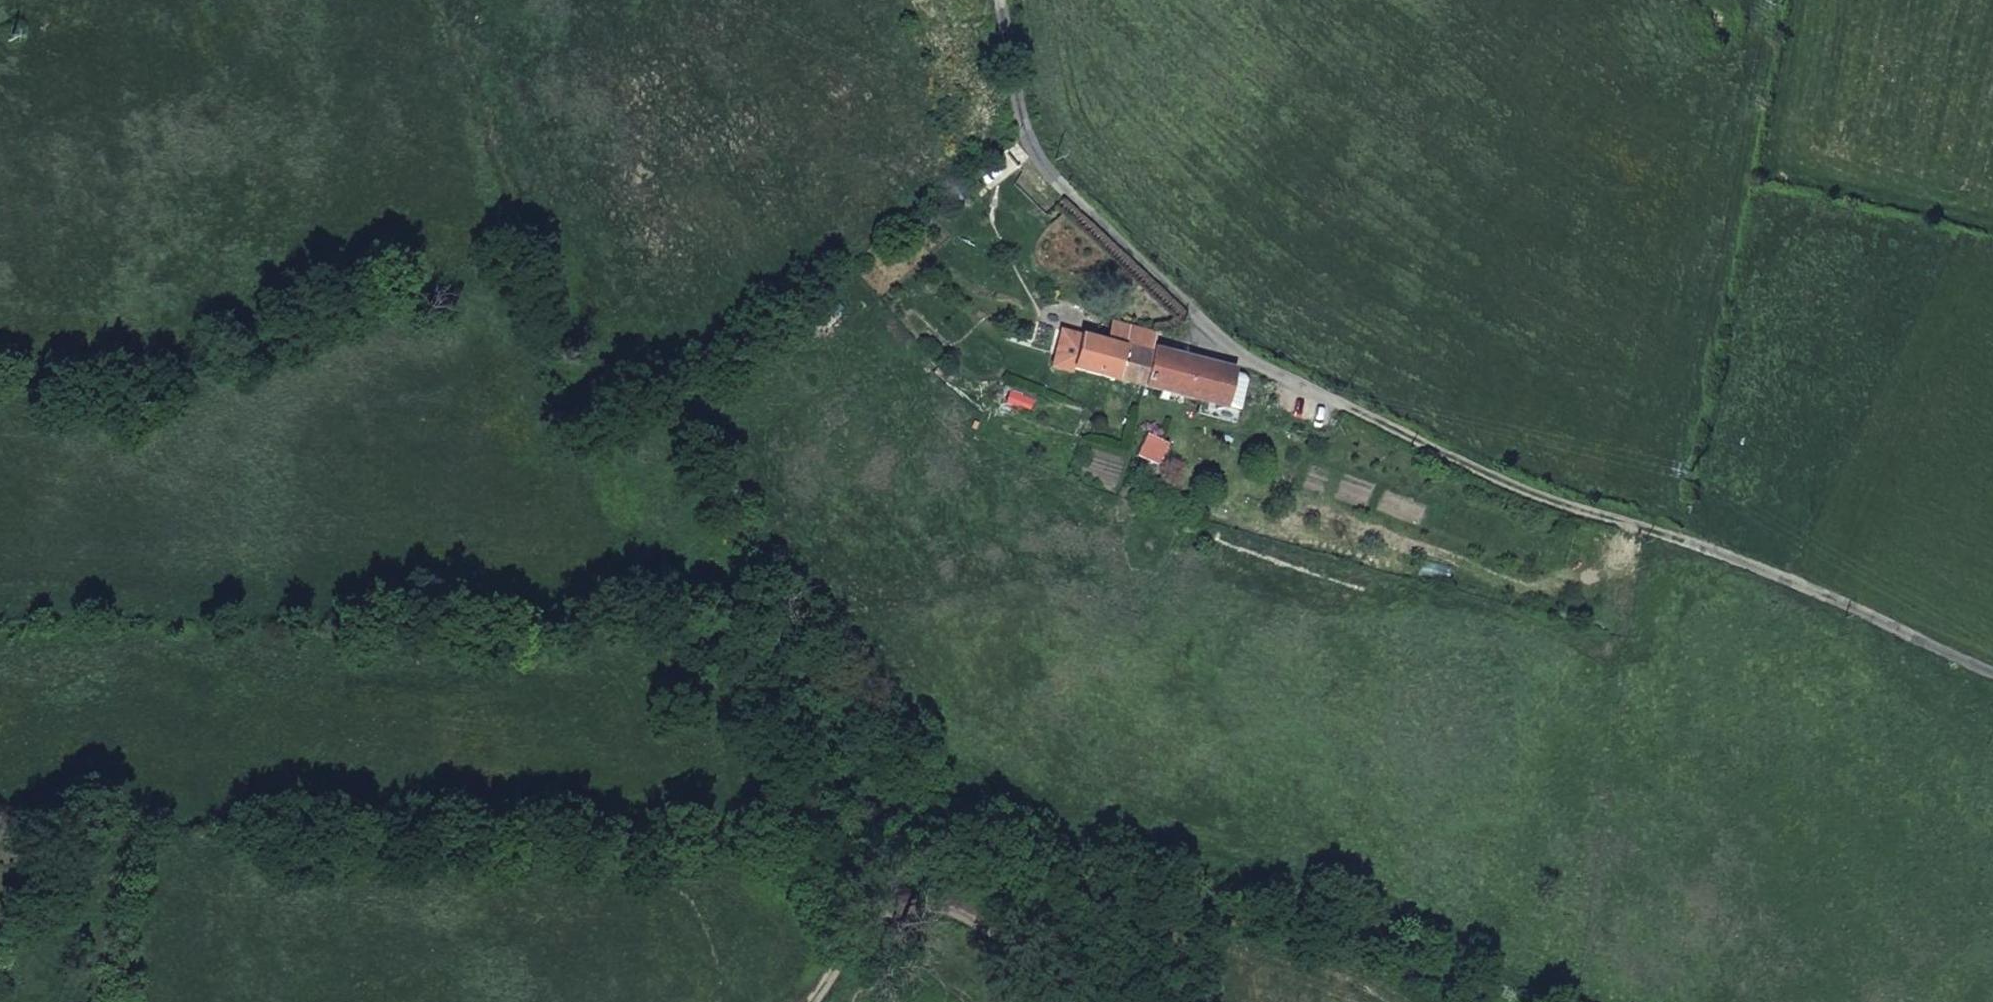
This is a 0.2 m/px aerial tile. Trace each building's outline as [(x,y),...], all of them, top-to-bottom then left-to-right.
[(1106,341),(1146,350),(1150,331),(1110,322),(1106,341)] [(1068,370),(1073,334),(1053,332),(1048,372),(1068,375),(1068,370)] [(1068,370),(1140,387),(1149,351),(1146,350),(1106,341),(1073,334),(1068,370)] [(1226,382),(1231,364),(1151,345),(1149,351),(1140,387),(1221,406),(1223,399),(1231,401),(1235,385),(1226,382)] [(1171,446),(1145,433),(1135,455),(1160,467),(1171,446)]
